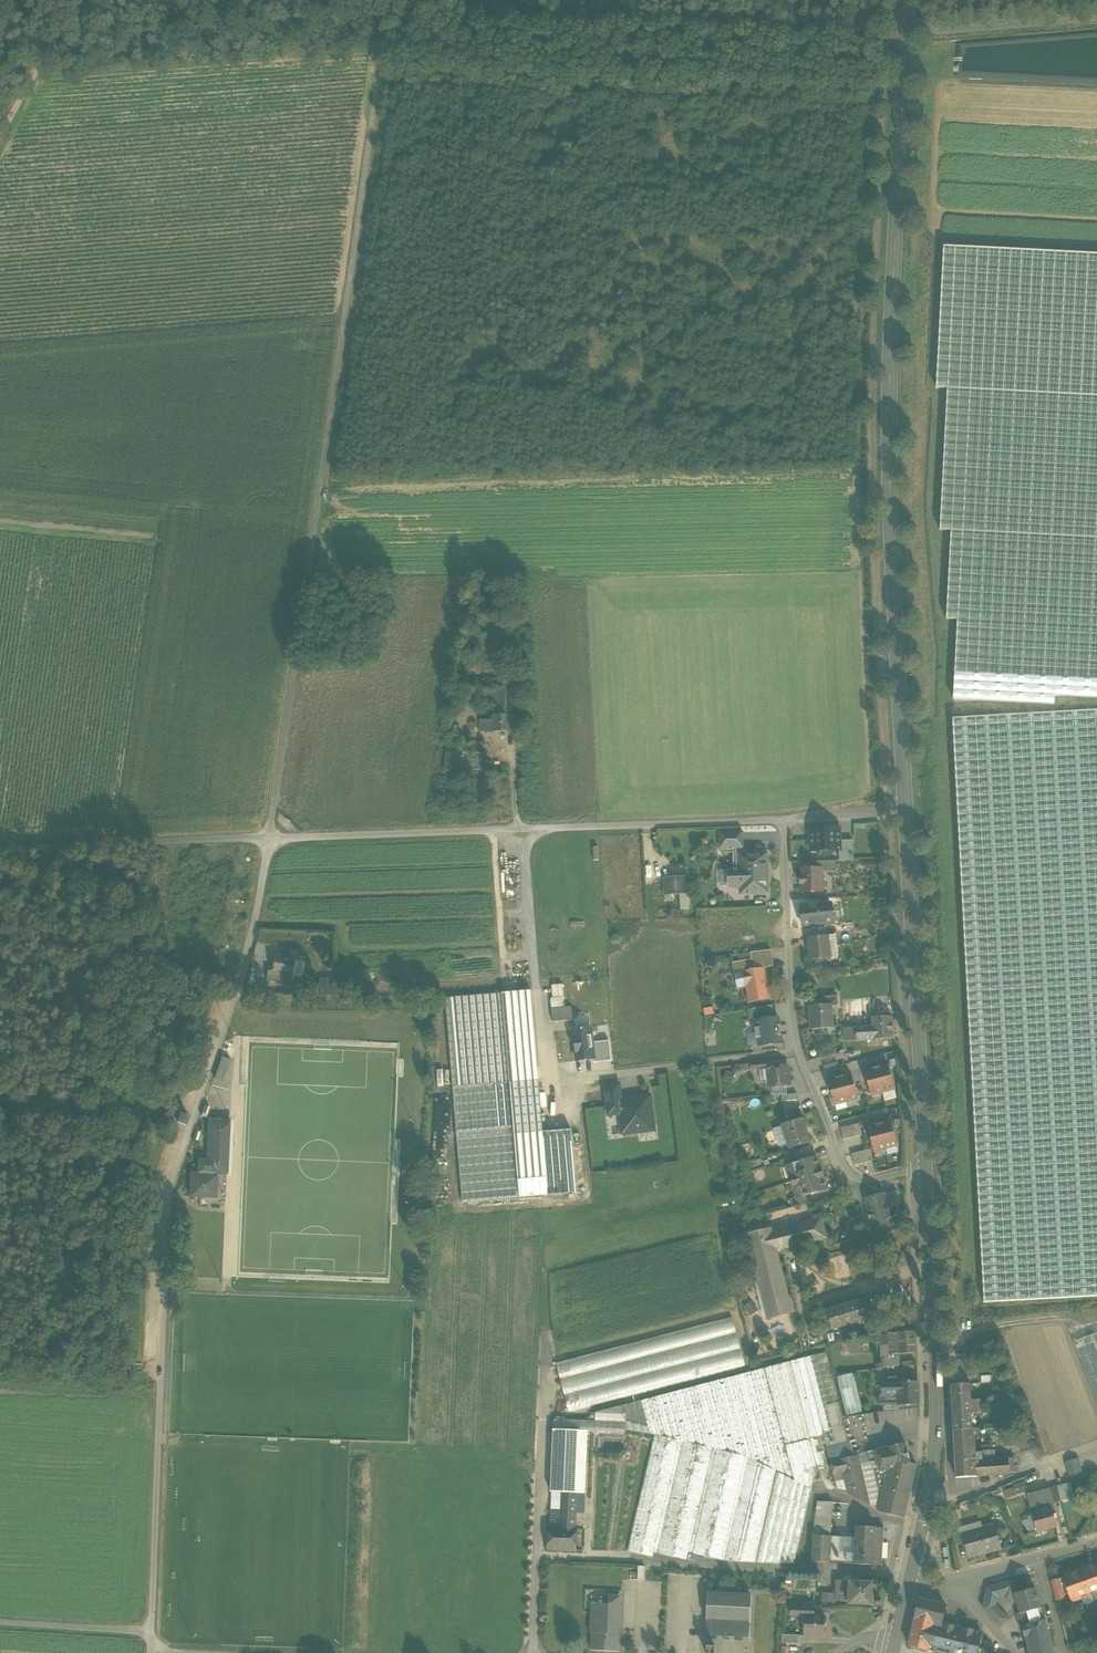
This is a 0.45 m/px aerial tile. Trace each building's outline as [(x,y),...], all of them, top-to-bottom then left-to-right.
[(948,389),(940,530),(951,531),(946,619),(958,620),(953,700),(1054,705),(1055,696),(1096,698),(1096,254),(944,246),(937,388),(948,389)] [(500,688),(494,688),(494,698),(494,716),(500,716),(500,709),(504,709),(504,701),(503,701),(503,694),(511,695),(511,688),(501,688),(500,688)] [(511,695),(503,694),(503,701),(504,701),(504,709),(500,709),(500,716),(511,717),(511,695)] [(952,718),(983,1302),(1096,1296),(1096,710),(952,718)] [(500,716),(494,716),(494,721),(494,732),(511,732),(511,717),(500,716)] [(494,721),(479,721),(479,732),(494,732),(494,721)] [(839,828),(810,829),(811,851),(816,851),(835,850),(839,850),(840,850),(839,840),(839,828)] [(742,832),(720,833),(721,848),(742,847),(742,832)] [(853,840),(839,840),(840,850),(839,850),(839,861),(853,860),(853,840)] [(766,854),(740,854),(740,869),(729,869),(729,870),(731,870),(731,886),(730,886),(730,887),(741,887),(741,894),(767,893),(767,879),(765,879),(765,871),(766,871),(766,854)] [(836,861),(816,861),(817,868),(821,868),(821,872),(836,871),(836,861)] [(817,868),(802,869),(802,877),(800,877),(801,884),(802,884),(802,892),(822,891),(822,881),(823,879),(823,876),(822,874),(821,872),(821,868),(817,868)] [(679,895),(688,895),(686,876),(664,878),(665,896),(679,895)] [(688,895),(679,895),(680,909),(688,909),(688,895)] [(802,925),(833,922),(831,904),(817,906),(817,905),(800,907),(802,925)] [(835,935),(828,936),(830,957),(838,956),(835,935)] [(828,936),(809,938),(811,960),(830,957),(828,936)] [(770,950),(751,952),(752,959),(753,969),(764,967),(773,966),(770,950)] [(297,959),(276,955),(272,971),(293,976),(297,959)] [(752,959),(732,962),(734,973),(743,971),(753,969),(752,959)] [(743,971),(746,987),(749,1002),(770,999),(764,967),(753,969),(743,971)] [(272,971),(268,970),(265,984),(276,985),(276,981),(291,982),(293,976),(272,971)] [(746,987),(743,971),(734,973),(737,988),(746,987)] [(321,992),(332,992),(331,978),(321,978),(321,992)] [(562,983),(552,984),(553,998),(563,997),(562,983)] [(531,990),(502,993),(510,1082),(538,1080),(531,990)] [(502,993),(445,998),(453,1087),(510,1082),(502,993)] [(838,996),(820,997),(821,1006),(831,1005),(831,1007),(838,1006),(838,996)] [(550,999),(551,1009),(565,1007),(564,997),(563,997),(553,998),(550,999)] [(754,1021),(756,1020),(774,1018),(772,1005),(753,1008),(754,1021)] [(821,1006),(810,1007),(812,1029),(833,1027),(831,1007),(831,1005),(821,1006)] [(565,1007),(551,1009),(553,1022),(573,1020),(572,1007),(565,1007)] [(892,1016),(872,1017),(873,1026),(865,1026),(866,1039),(894,1038),(892,1016)] [(774,1018),(756,1020),(757,1028),(755,1028),(756,1038),(758,1038),(759,1046),(781,1044),(780,1035),(781,1035),(781,1034),(778,1034),(778,1027),(780,1026),(780,1025),(779,1025),(778,1017),(774,1018)] [(865,1026),(855,1027),(856,1040),(866,1039),(865,1026)] [(590,1027),(574,1029),(577,1060),(593,1058),(594,1058),(592,1043),(590,1027)] [(855,1027),(844,1028),(845,1041),(856,1040),(855,1027)] [(609,1041),(592,1043),(594,1058),(593,1058),(594,1062),(611,1060),(609,1041)] [(219,1055),(212,1078),(221,1081),(228,1058),(219,1055)] [(771,1060),(751,1063),(752,1070),(767,1068),(767,1067),(771,1067),(771,1060)] [(888,1064),(876,1067),(882,1092),(894,1089),(888,1064)] [(771,1067),(767,1067),(767,1068),(769,1087),(787,1085),(789,1085),(787,1065),(771,1067)] [(876,1067),(864,1070),(870,1095),(882,1092),(876,1067)] [(449,1083),(448,1068),(436,1069),(437,1084),(449,1083)] [(851,1073),(839,1077),(846,1101),(858,1098),(851,1073)] [(839,1077),(827,1080),(834,1104),(846,1101),(839,1077)] [(538,1080),(510,1082),(513,1126),(518,1179),(547,1176),(538,1080)] [(510,1082),(453,1087),(456,1131),(513,1126),(510,1082)] [(605,1086),(607,1102),(620,1100),(619,1085),(605,1086)] [(788,1094),(787,1085),(769,1087),(770,1096),(788,1094)] [(896,1097),(894,1089),(882,1092),(884,1100),(896,1097)] [(797,1093),(781,1095),(782,1101),(797,1099),(797,1093)] [(637,1128),(653,1126),(650,1096),(639,1097),(639,1100),(633,1101),(632,1098),(620,1100),(607,1102),(609,1115),(620,1113),(622,1129),(627,1129),(627,1133),(638,1132),(637,1128)] [(188,1117),(180,1114),(177,1123),(185,1126),(188,1117)] [(803,1119),(781,1125),(789,1149),(810,1143),(803,1119)] [(205,1154),(223,1155),(224,1128),(229,1128),(230,1121),(207,1120),(205,1154)] [(891,1120),(879,1123),(885,1148),(897,1145),(891,1120)] [(859,1123),(853,1125),(856,1136),(862,1135),(859,1123)] [(879,1123),(867,1126),(873,1151),(885,1148),(879,1123)] [(853,1125),(847,1126),(850,1138),(856,1136),(853,1125)] [(518,1188),(518,1179),(513,1126),(456,1131),(462,1199),(519,1194),(518,1188)] [(847,1126),(840,1128),(843,1140),(850,1138),(847,1126)] [(870,1149),(864,1150),(867,1162),(873,1160),(870,1149)] [(864,1150),(858,1152),(861,1164),(867,1162),(864,1150)] [(858,1152),(851,1154),(854,1165),(861,1164),(858,1152)] [(795,1163),(787,1165),(787,1166),(790,1178),(789,1178),(791,1182),(822,1173),(821,1168),(820,1168),(816,1156),(795,1163)] [(793,1157),(780,1161),(782,1168),(787,1166),(787,1165),(795,1163),(793,1157)] [(761,1165),(759,1158),(748,1162),(750,1168),(761,1165)] [(223,1160),(205,1160),(196,1160),(196,1174),(216,1174),(227,1174),(228,1167),(223,1167),(223,1160)] [(822,1173),(791,1182),(792,1186),(793,1186),(796,1197),(797,1198),(805,1195),(826,1189),(823,1177),(824,1176),(822,1173)] [(216,1174),(196,1174),(190,1174),(190,1197),(215,1197),(216,1174)] [(518,1188),(547,1185),(547,1176),(518,1179),(518,1188)] [(547,1185),(518,1188),(519,1194),(548,1192),(547,1185)] [(897,1190),(884,1194),(887,1207),(901,1204),(897,1190)] [(883,1193),(866,1198),(874,1230),(892,1226),(887,1207),(884,1194),(883,1193)] [(805,1195),(797,1198),(796,1197),(791,1199),(793,1206),(807,1202),(805,1195)] [(821,1219),(772,1231),(776,1249),(825,1237),(821,1219)] [(772,1227),(746,1233),(746,1235),(747,1234),(767,1318),(766,1318),(767,1319),(795,1312),(791,1298),(788,1298),(776,1249),(772,1231),(771,1228),(772,1228),(772,1227)] [(864,1299),(826,1311),(832,1328),(870,1317),(864,1299)] [(732,1317),(556,1363),(569,1411),(745,1365),(732,1317)] [(915,1331),(887,1332),(887,1336),(880,1336),(881,1359),(899,1357),(899,1353),(916,1352),(915,1331)] [(1096,1403),(1096,1332),(1073,1341),(1096,1403)] [(826,1351),(790,1361),(810,1438),(809,1439),(817,1469),(825,1467),(820,1445),(825,1444),(834,1441),(825,1405),(839,1402),(826,1351)] [(899,1357),(881,1359),(882,1368),(900,1365),(899,1357)] [(790,1361),(641,1400),(650,1434),(655,1435),(679,1440),(712,1448),(746,1456),(748,1456),(777,1471),(779,1472),(812,1488),(817,1469),(809,1439),(810,1438),(790,1361)] [(845,1414),(861,1410),(852,1371),(836,1375),(845,1414)] [(883,1393),(883,1404),(899,1404),(919,1404),(918,1381),(909,1382),(909,1381),(908,1381),(908,1382),(899,1382),(899,1377),(896,1375),(889,1376),(886,1378),(887,1382),(883,1383),(883,1393)] [(969,1383),(951,1384),(952,1408),(980,1406),(980,1400),(970,1400),(969,1383)] [(641,1400),(626,1404),(625,1422),(625,1429),(650,1434),(641,1400)] [(839,1402),(825,1405),(834,1441),(838,1458),(836,1459),(836,1461),(858,1455),(857,1454),(852,1455),(839,1402)] [(626,1404),(595,1412),(595,1421),(625,1422),(626,1404)] [(980,1406),(952,1408),(953,1431),(972,1429),(971,1413),(980,1412),(980,1406)] [(595,1421),(554,1419),(553,1429),(588,1431),(597,1431),(625,1432),(625,1429),(625,1422),(595,1421)] [(588,1431),(553,1429),(551,1492),(562,1492),(577,1493),(585,1493),(588,1431)] [(972,1429),(953,1431),(956,1477),(976,1476),(975,1451),(974,1436),(972,1429)] [(679,1440),(655,1435),(636,1514),(628,1551),(652,1556),(653,1552),(679,1440)] [(712,1448),(679,1440),(653,1552),(687,1560),(688,1552),(712,1448)] [(834,1441),(825,1444),(830,1461),(836,1459),(838,1458),(834,1441)] [(905,1443),(867,1452),(870,1463),(876,1461),(877,1466),(879,1472),(888,1470),(888,1469),(910,1464),(910,1463),(905,1443)] [(746,1456),(712,1448),(688,1552),(722,1560),(746,1456)] [(994,1450),(975,1451),(976,1476),(995,1475),(994,1459),(994,1450)] [(858,1455),(836,1461),(836,1459),(830,1461),(835,1480),(839,1479),(840,1475),(844,1475),(848,1492),(868,1503),(860,1465),(858,1455)] [(777,1471),(748,1456),(724,1560),(758,1562),(779,1472),(777,1471)] [(1008,1458),(994,1459),(995,1475),(1009,1475),(1009,1473),(1016,1473),(1017,1466),(1014,1466),(1014,1456),(1008,1456),(1008,1458)] [(870,1463),(860,1465),(868,1503),(877,1511),(884,1483),(878,1484),(874,1466),(877,1466),(876,1461),(870,1463)] [(910,1464),(888,1469),(888,1470),(884,1483),(877,1511),(904,1518),(917,1465),(910,1463),(910,1464)] [(888,1470),(879,1472),(877,1466),(874,1466),(878,1484),(884,1483),(888,1470)] [(779,1472),(758,1562),(794,1564),(812,1488),(779,1472)] [(1002,1487),(1004,1496),(1026,1491),(1024,1482),(1002,1487)] [(1070,1482),(1057,1486),(1061,1501),(1074,1497),(1070,1482)] [(1057,1486),(1049,1488),(1053,1503),(1061,1501),(1057,1486)] [(1049,1488),(1027,1494),(1032,1513),(1033,1518),(1037,1532),(1038,1532),(1037,1532),(1046,1530),(1047,1530),(1046,1528),(1056,1526),(1050,1504),(1053,1503),(1049,1488)] [(561,1509),(560,1528),(575,1528),(577,1493),(562,1492),(561,1509)] [(833,1503),(818,1501),(813,1530),(818,1531),(817,1535),(831,1536),(833,1503)] [(560,1528),(561,1509),(551,1509),(551,1527),(560,1528)] [(956,1510),(949,1512),(953,1528),(958,1527),(958,1528),(961,1527),(956,1510)] [(1030,1534),(1037,1532),(1033,1518),(1026,1520),(1030,1534)] [(961,1527),(958,1528),(959,1534),(961,1533),(982,1527),(981,1522),(961,1527)] [(982,1527),(961,1533),(968,1558),(1000,1549),(994,1524),(982,1527)] [(875,1528),(856,1526),(855,1537),(854,1553),(854,1564),(873,1565),(875,1528)] [(560,1528),(551,1527),(549,1527),(548,1549),(575,1550),(576,1528),(575,1528),(560,1528)] [(953,1528),(950,1529),(955,1545),(962,1543),(959,1534),(958,1528),(958,1527),(953,1528)] [(884,1529),(875,1528),(873,1565),(881,1565),(884,1529)] [(831,1536),(817,1535),(818,1531),(813,1530),(813,1535),(811,1561),(829,1562),(831,1536)] [(840,1552),(840,1536),(831,1536),(829,1562),(854,1564),(854,1553),(840,1552)] [(840,1552),(854,1553),(855,1537),(840,1536),(840,1552)] [(1090,1568),(1089,1565),(1079,1568),(1088,1592),(1096,1589),(1096,1565),(1090,1568)] [(1079,1568),(1067,1573),(1068,1576),(1063,1578),(1067,1590),(1071,1602),(1081,1598),(1080,1595),(1088,1592),(1079,1568)] [(1059,1579),(1051,1581),(1054,1590),(1063,1588),(1064,1591),(1067,1590),(1063,1578),(1059,1579)] [(848,1601),(849,1581),(836,1580),(835,1593),(835,1601),(836,1601),(848,1601)] [(849,1581),(848,1601),(848,1604),(871,1605),(873,1582),(849,1581)] [(1013,1581),(1001,1584),(1004,1594),(1006,1599),(1016,1597),(1015,1594),(1016,1593),(1013,1581)] [(1001,1584),(988,1587),(986,1593),(997,1597),(1004,1594),(1001,1584)] [(1034,1586),(1026,1588),(1027,1591),(1016,1593),(1015,1594),(1016,1597),(1020,1612),(1020,1613),(1037,1609),(1040,1608),(1034,1586)] [(751,1595),(708,1592),(705,1635),(748,1637),(751,1595)] [(834,1592),(828,1592),(828,1593),(827,1603),(836,1603),(836,1601),(835,1601),(835,1593),(834,1593),(834,1592)] [(609,1605),(592,1604),(590,1633),(592,1633),(591,1650),(618,1651),(619,1637),(621,1637),(621,1631),(619,1631),(621,1596),(609,1595),(609,1605)] [(946,1606),(918,1599),(914,1617),(915,1617),(941,1624),(942,1623),(946,1606)] [(1008,1619),(995,1605),(984,1602),(982,1607),(1000,1626),(1008,1619)] [(805,1616),(814,1616),(814,1607),(791,1606),(790,1616),(805,1616)] [(1037,1609),(1020,1613),(1020,1612),(1018,1613),(1022,1626),(1040,1621),(1037,1609)] [(805,1616),(804,1636),(813,1636),(813,1634),(824,1635),(825,1617),(814,1616),(805,1616)] [(941,1624),(915,1617),(908,1646),(927,1650),(928,1648),(934,1650),(934,1652),(935,1652),(941,1624)] [(1022,1626),(1025,1636),(1027,1636),(1032,1652),(1054,1652),(1045,1619),(1040,1621),(1022,1626)] [(942,1623),(941,1624),(935,1652),(939,1652),(951,1652),(953,1645),(958,1627),(942,1623)] [(958,1627),(953,1645),(964,1648),(963,1652),(976,1652),(981,1632),(958,1627)] [(799,1635),(782,1634),(781,1643),(798,1643),(799,1635)]
